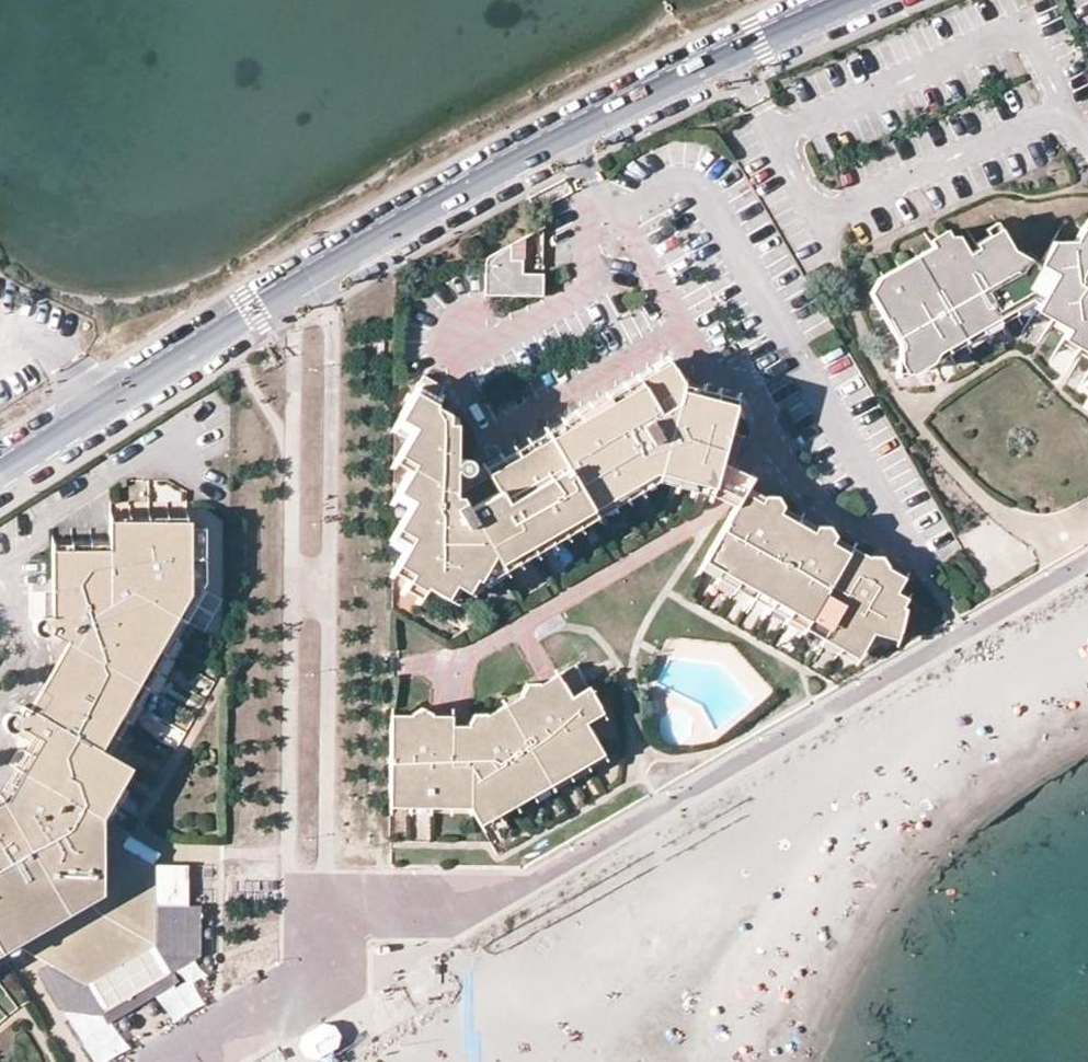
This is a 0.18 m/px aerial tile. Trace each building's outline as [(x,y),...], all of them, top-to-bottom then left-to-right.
[(1039,300),(1072,320),(1067,329),(1087,341),(1087,227),(1081,227),(1074,241),(1052,241),(1038,264),(1055,273),(1039,300)] [(909,361),(965,328),(1025,293),(1039,300),(1055,273),(1038,264),(1012,249),(1000,229),(975,242),(977,247),(967,253),(961,256),(953,243),(934,253),(885,282),(881,276),(877,278),(869,293),(899,343),(899,361),(909,361)] [(885,282),(934,253),(953,243),(961,256),(967,253),(957,236),(948,235),(945,229),(928,239),(932,246),(908,260),(881,276),(885,282)] [(486,257),(485,294),(534,294),(535,273),(522,273),(522,260),(511,260),(510,244),(486,257)] [(543,273),(535,273),(534,294),(543,295),(543,273)] [(959,345),(997,323),(1026,306),(1034,310),(1039,300),(1025,293),(965,328),(909,361),(899,361),(900,372),(914,372),(959,345)] [(1039,300),(1034,310),(1067,329),(1072,320),(1039,300)] [(1062,338),(1087,354),(1087,341),(1067,329),(1062,338)] [(595,516),(657,480),(710,494),(719,461),(735,398),(701,389),(696,414),(676,409),(683,384),(670,361),(623,388),(547,432),(551,440),(590,508),(595,516)] [(431,403),(442,385),(423,374),(413,393),(431,403)] [(676,409),(696,414),(701,389),(683,384),(676,409)] [(473,489),(477,497),(465,503),(463,499),(460,497),(458,496),(453,495),(454,469),(456,469),(458,472),(460,474),(463,475),(466,475),(469,474),(471,471),(472,469),(472,466),(472,463),(470,461),(467,459),(465,459),(463,459),(460,460),(457,461),(454,462),(454,423),(446,422),(446,413),(431,403),(413,393),(402,412),(417,421),(410,432),(402,448),(416,455),(410,467),(400,486),(415,494),(409,504),(400,522),(415,530),(409,540),(397,563),(412,573),(408,579),(422,587),(424,584),(441,593),(450,581),(458,585),(463,588),(472,575),(475,576),(491,552),(498,563),(590,508),(551,440),(489,475),(491,479),(473,489)] [(402,412),(395,422),(410,432),(417,421),(402,412)] [(485,468),(489,475),(551,440),(547,432),(485,468)] [(739,464),(743,435),(731,433),(726,462),(739,464)] [(410,467),(416,455),(402,448),(396,458),(410,467)] [(735,506),(741,496),(746,488),(751,477),(719,461),(710,494),(735,506)] [(409,504),(415,494),(400,486),(395,496),(409,504)] [(746,488),(741,496),(759,505),(764,497),(746,488)] [(705,559),(759,590),(795,526),(778,517),(782,508),(776,497),(764,497),(759,505),(741,496),(735,506),(705,559)] [(463,588),(466,590),(526,555),(595,516),(590,508),(498,563),(491,552),(475,576),(472,575),(463,588)] [(795,526),(800,518),(782,508),(778,517),(795,526)] [(110,512),(109,525),(189,525),(189,511),(110,512)] [(800,518),(795,526),(812,536),(817,527),(800,518)] [(400,522),(394,531),(409,540),(415,530),(400,522)] [(75,646),(134,680),(190,585),(189,528),(189,525),(109,525),(109,538),(53,539),(52,615),(45,615),(42,615),(40,617),(37,619),(36,622),(35,626),(35,629),(36,631),(38,633),(41,635),(43,635),(46,634),(50,632),(67,641),(75,646)] [(759,590),(810,619),(847,556),(830,546),(835,538),(829,526),(817,527),(812,536),(795,526),(759,590)] [(171,646),(206,586),(205,540),(204,528),(189,528),(190,585),(134,680),(96,746),(109,754),(171,646)] [(835,538),(830,546),(847,556),(851,547),(835,538)] [(851,547),(847,556),(865,565),(868,557),(851,547)] [(863,649),(873,633),(875,625),(899,630),(905,610),(904,605),(893,599),(897,592),(900,585),(883,576),(888,568),(881,556),(868,557),(865,565),(847,556),(810,619),(863,649)] [(705,559),(700,568),(754,599),(759,590),(705,559)] [(888,568),(883,576),(900,585),(904,578),(888,568)] [(441,593),(449,598),(458,585),(450,581),(441,593)] [(805,628),(810,619),(759,590),(754,599),(805,628)] [(897,592),(893,599),(904,605),(907,598),(897,592)] [(810,619),(805,628),(858,658),(863,649),(810,619)] [(875,625),(873,633),(897,639),(899,630),(875,625)] [(28,707),(36,711),(75,646),(67,641),(28,707)] [(109,754),(96,746),(134,680),(75,646),(36,711),(28,707),(23,704),(18,713),(15,712),(12,712),(10,713),(7,715),(6,718),(4,721),(3,723),(3,726),(4,728),(6,730),(9,731),(12,732),(15,731),(18,729),(21,727),(34,735),(45,742),(36,756),(102,793),(120,761),(109,754)] [(597,744),(586,722),(581,713),(597,704),(580,671),(561,682),(545,692),(541,683),(528,683),(522,694),(526,703),(511,712),(547,774),(597,744)] [(561,682),(556,674),(541,683),(545,692),(561,682)] [(489,714),(493,722),(511,712),(526,703),(522,694),(489,714)] [(581,713),(586,722),(602,713),(597,704),(581,713)] [(470,765),(452,765),(451,734),(451,725),(431,725),(432,715),(421,708),(410,714),(410,724),(391,724),(390,795),(470,795),(470,765)] [(452,765),(470,765),(470,795),(470,807),(472,808),(476,815),(547,774),(511,712),(493,722),(489,714),(476,714),(469,725),(469,734),(451,734),(452,765)] [(391,714),(391,724),(410,724),(410,714),(391,714)] [(451,725),(451,715),(432,715),(431,725),(451,725)] [(451,725),(451,734),(469,734),(469,725),(451,725)] [(18,789),(36,756),(45,742),(34,735),(0,796),(0,800),(18,789)] [(476,815),(482,824),(556,781),(602,754),(597,744),(547,774),(476,815)] [(36,756),(18,789),(0,800),(0,950),(1,952),(9,948),(18,943),(49,960),(85,982),(152,944),(152,875),(152,866),(119,847),(127,833),(101,816),(91,811),(102,793),(36,756)] [(91,811),(101,816),(130,767),(120,761),(102,793),(91,811)] [(390,795),(390,806),(470,807),(470,795),(390,795)] [(324,1022),(304,1034),(300,1045),(308,1059),(325,1061),(338,1053),(342,1036),(335,1024),(324,1022)]
